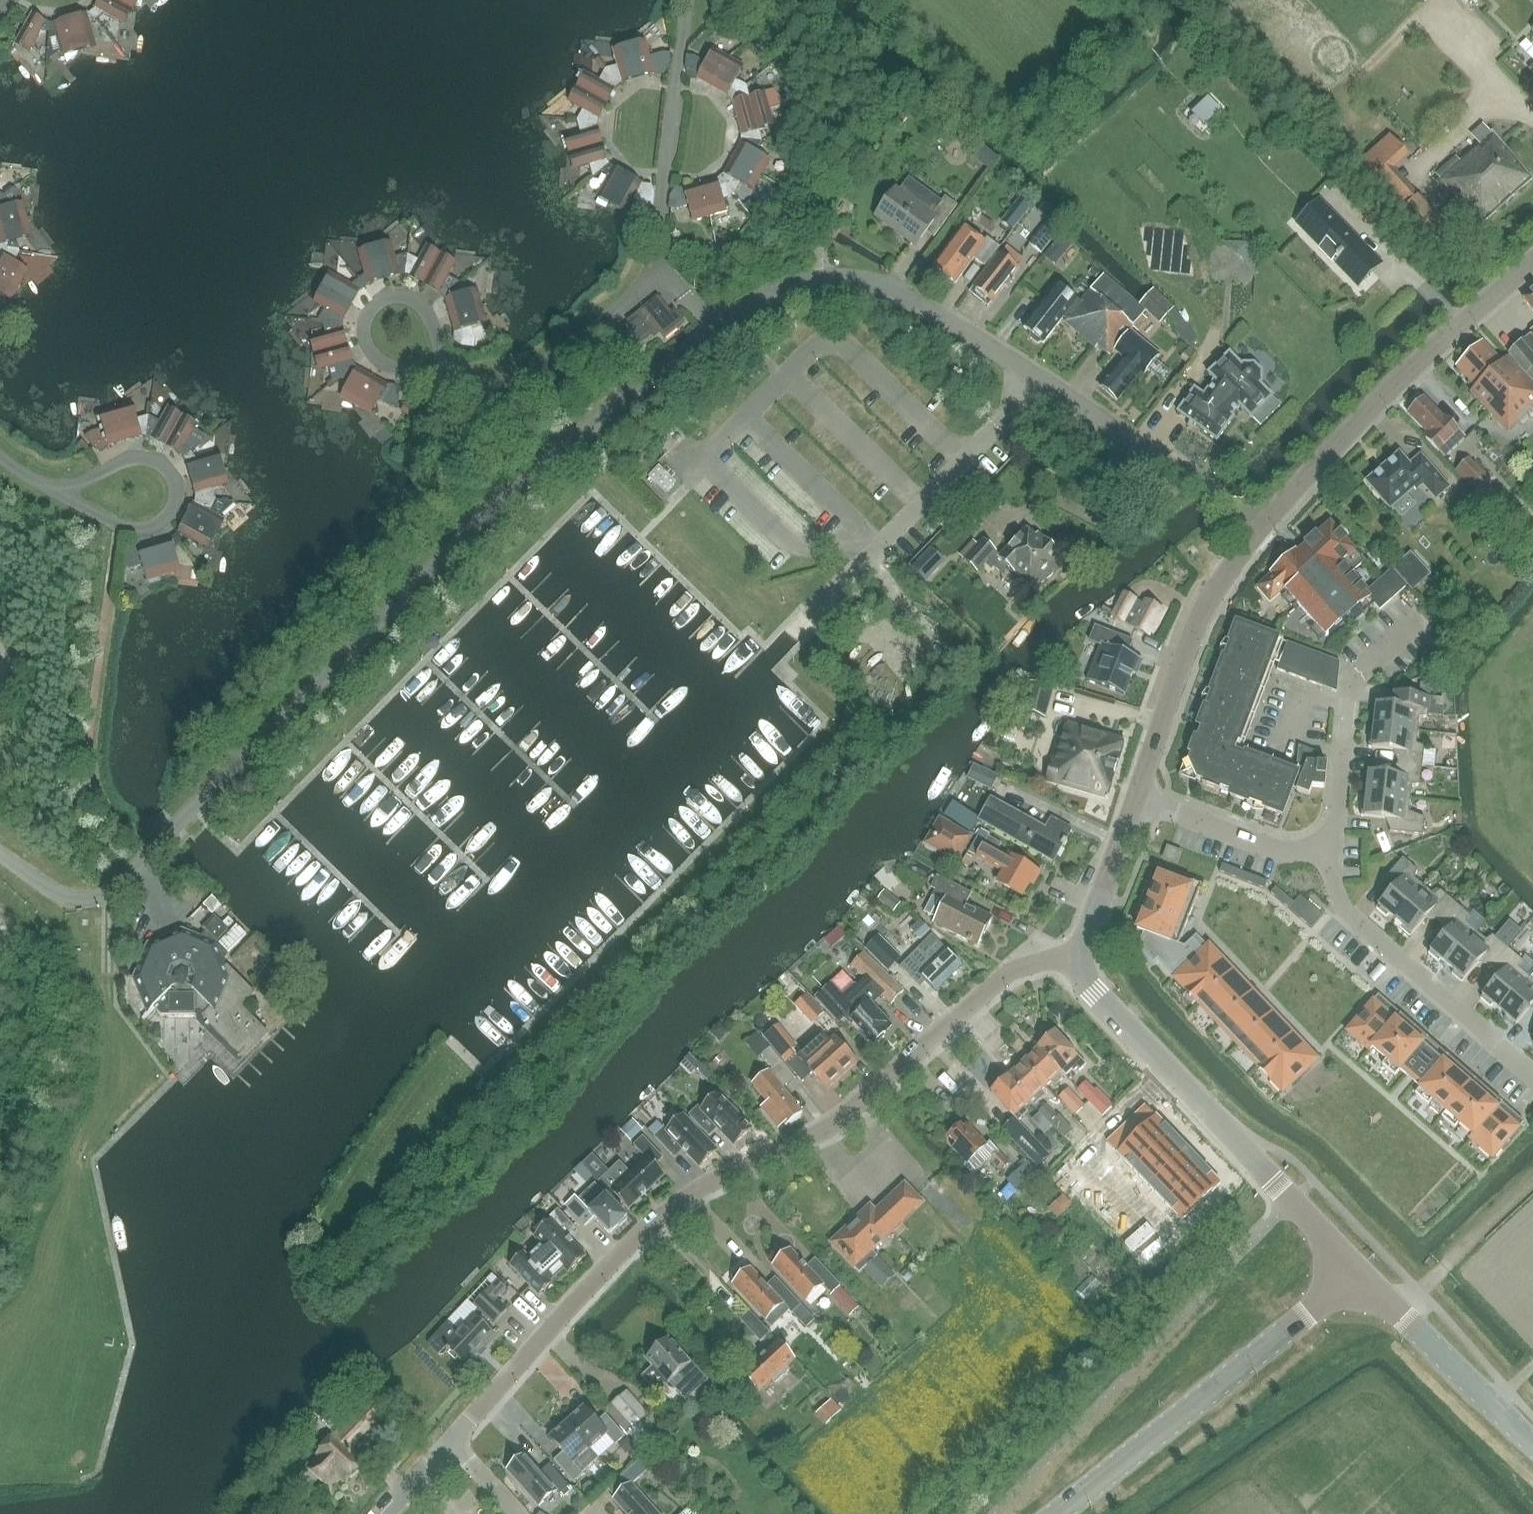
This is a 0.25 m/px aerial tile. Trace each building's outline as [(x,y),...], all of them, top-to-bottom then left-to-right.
[(134,11),(115,0),(106,0),(92,11),(98,19),(104,14),(119,23),(134,11)] [(134,11),(135,0),(115,0),(134,11)] [(92,24),(98,19),(92,11),(74,25),(81,52),(96,41),(92,24)] [(49,32),(51,22),(28,20),(14,44),(34,47),(42,32),(49,32)] [(81,52),(74,25),(51,22),(49,32),(46,63),(62,50),(81,52)] [(609,70),(606,70),(613,79),(619,86),(637,72),(629,46),(614,57),(617,67),(609,70)] [(648,47),(629,46),(637,72),(664,75),(669,66),(671,62),(672,54),(664,54),(651,57),(648,47)] [(715,81),(729,57),(710,54),(705,63),(694,56),(686,56),(685,68),(688,78),(715,81)] [(729,57),(715,81),(729,99),(737,93),(746,86),(736,81),(741,72),(729,57)] [(600,58),(598,60),(606,70),(609,70),(600,58)] [(598,60),(595,62),(605,74),(606,70),(598,60)] [(591,75),(577,87),(601,101),(619,86),(613,79),(606,70),(605,74),(601,80),(591,75)] [(737,93),(729,99),(743,117),(770,110),(759,95),(749,97),(746,86),(737,93)] [(577,87),(575,106),(583,111),(577,121),(589,122),(598,123),(601,101),(577,87)] [(743,117),(741,140),(751,141),(759,142),(763,142),(760,131),(768,128),(770,110),(743,117)] [(571,135),(569,154),(596,146),(598,123),(589,122),(577,121),(581,132),(571,135)] [(1482,226),(1531,181),(1493,134),(1461,163),(1456,157),(1435,175),(1441,182),(1438,185),(1466,216),(1470,213),(1482,226)] [(741,140),(738,162),(762,176),(765,157),(757,153),(763,142),(759,142),(751,141),(741,140)] [(596,146),(569,154),(581,169),(591,166),(593,177),(603,170),(610,164),(596,146)] [(983,147),(975,157),(989,168),(996,157),(983,147)] [(738,162),(720,177),(726,184),(731,190),(734,194),(740,184),(742,185),(748,188),(762,176),(738,162)] [(611,206),(624,182),(610,164),(603,170),(608,176),(599,192),(611,206)] [(720,177),(703,190),(710,217),(725,206),(724,201),(734,194),(731,190),(726,184),(720,177)] [(655,195),(652,185),(624,182),(611,206),(630,209),(634,200),(646,207),(654,207),(655,195)] [(876,225),(879,222),(910,245),(908,248),(909,249),(925,226),(936,234),(931,240),(932,241),(955,209),(943,200),(939,206),(907,183),(899,193),(899,192),(875,225),(876,225)] [(710,217),(703,190),(675,187),(670,197),(669,209),(676,210),(689,206),(692,216),(710,217)] [(0,200),(0,225),(2,227),(28,220),(17,205),(15,191),(14,189),(4,196),(0,200)] [(781,206),(788,194),(780,189),(773,201),(781,206)] [(1023,216),(1032,204),(1022,196),(1002,222),(1011,230),(1023,215),(1023,216)] [(1420,197),(1400,216),(1429,249),(1450,230),(1420,197)] [(1318,217),(1308,227),(1356,277),(1366,266),(1372,272),(1379,265),(1380,266),(1381,265),(1320,202),(1319,203),(1319,204),(1312,211),(1318,217)] [(0,239),(0,250),(9,251),(20,252),(17,241),(26,238),(28,220),(2,227),(0,239)] [(1061,229),(1059,228),(1050,220),(1040,231),(1029,245),(1041,254),(1061,229)] [(970,258),(971,257),(986,267),(1000,247),(987,238),(984,242),(964,227),(933,269),(955,285),(973,260),(970,258)] [(726,231),(718,234),(721,242),(730,238),(726,231)] [(1062,233),(1044,256),(1055,264),(1072,243),(1062,233)] [(364,288),(383,273),(375,246),(360,258),(364,275),(358,280),(364,288)] [(394,248),(375,246),(383,273),(405,276),(406,266),(408,253),(396,256),(394,248)] [(21,286),(23,267),(14,263),(20,252),(9,251),(0,250),(0,274),(21,286)] [(406,266),(405,276),(428,279),(441,254),(423,252),(418,259),(408,253),(406,266)] [(442,296),(450,290),(458,282),(448,277),(453,268),(441,254),(428,279),(442,296)] [(992,304),(1016,272),(1000,259),(991,270),(988,268),(973,288),(974,289),(970,295),(981,304),(985,299),(992,304)] [(21,286),(0,274),(0,295),(6,298),(21,286)] [(1079,300),(1061,321),(1095,349),(1096,348),(1108,358),(1112,353),(1113,354),(1115,351),(1116,352),(1131,334),(1129,333),(1133,329),(1146,312),(1141,306),(1103,274),(1080,301),(1079,300)] [(364,288),(358,280),(352,284),(337,276),(322,288),(347,302),(364,288)] [(1061,321),(1079,300),(1058,284),(1044,304),(1023,330),(1042,345),(1061,321)] [(344,324),(347,302),(322,288),(320,306),(325,309),(318,321),(322,321),(334,323),(344,324)] [(456,314),(483,307),(471,292),(454,296),(450,290),(442,296),(456,314)] [(1523,299),(1532,310),(1532,291),(1523,299)] [(1174,313),(1155,293),(1141,306),(1159,327),(1174,313)] [(665,339),(684,323),(674,311),(671,313),(658,297),(642,310),(665,339)] [(456,314),(453,342),(462,347),(475,348),(476,338),(473,328),(481,326),(483,307),(456,314)] [(638,345),(652,333),(639,317),(625,328),(638,345)] [(316,335),(314,354),(342,347),(344,324),(334,323),(322,321),(325,333),(316,335)] [(1159,357),(1131,334),(1116,352),(1124,359),(1100,389),(1117,403),(1142,373),(1144,375),(1159,357)] [(1510,353),(1532,380),(1532,334),(1510,353)] [(1532,409),(1532,385),(1507,358),(1502,363),(1483,343),(1456,368),(1475,388),(1470,393),(1508,433),(1532,409)] [(342,347),(314,354),(326,369),(330,368),(334,382),(339,378),(349,370),(356,365),(342,347)] [(1261,427),(1271,417),(1282,406),(1274,398),(1275,397),(1262,385),(1264,383),(1264,371),(1255,363),(1242,363),(1230,351),(1207,374),(1213,380),(1204,393),(1194,387),(1176,413),(1218,442),(1236,416),(1232,414),(1239,406),(1251,420),(1253,418),(1261,427)] [(349,370),(339,378),(349,383),(344,392),(356,407),(370,382),(356,365),(349,370)] [(370,382),(356,407),(375,409),(380,401),(392,408),(399,408),(400,396),(397,386),(370,382)] [(1424,398),(1408,414),(1429,435),(1426,439),(1439,452),(1460,432),(1445,419),(1424,398)] [(408,404),(403,413),(415,419),(419,410),(408,404)] [(92,432),(86,438),(93,447),(102,452),(124,435),(116,408),(102,419),(104,429),(92,432)] [(135,410),(116,408),(124,435),(147,437),(147,429),(149,416),(138,419),(135,410)] [(147,429),(147,437),(159,439),(169,440),(183,416),(164,413),(159,422),(149,416),(147,429)] [(183,416),(169,440),(184,458),(191,452),(203,443),(209,438),(195,430),(183,416)] [(1399,451),(1365,482),(1391,511),(1422,484),(1424,486),(1437,501),(1452,488),(1421,453),(1410,463),(1399,451)] [(198,476),(224,468),(213,453),(196,458),(191,452),(184,458),(198,476)] [(1455,472),(1476,493),(1491,478),(1476,462),(1474,464),(1469,458),(1455,472)] [(198,476),(195,499),(205,500),(216,501),(213,490),(223,487),(224,468),(198,476)] [(668,492),(676,484),(659,468),(652,476),(668,492)] [(1486,485),(1479,493),(1488,502),(1496,495),(1486,485)] [(205,500),(195,499),(193,521),(217,535),(220,516),(235,503),(205,500)] [(203,547),(217,535),(193,521),(175,536),(181,543),(187,539),(203,547)] [(1358,610),(1370,598),(1380,609),(1406,586),(1392,570),(1366,593),(1350,574),(1364,561),(1331,523),(1298,553),(1296,551),(1270,574),(1271,576),(1257,589),(1269,603),(1284,590),(1326,638),(1349,617),(1354,623),(1362,615),(1358,610)] [(983,539),(964,560),(977,572),(987,561),(1001,575),(1009,567),(1029,586),(1033,590),(1051,576),(1064,558),(1060,553),(1037,532),(1033,537),(1025,529),(999,555),(995,552),(996,551),(983,539)] [(175,548),(181,543),(175,536),(157,550),(165,577),(180,565),(175,548)] [(165,577),(157,550),(130,547),(125,556),(123,569),(130,569),(143,565),(146,575),(165,577)] [(932,547),(913,566),(926,579),(945,560),(932,547)] [(1429,575),(1410,554),(1393,569),(1412,590),(1429,575)] [(121,587),(121,599),(123,599),(126,600),(132,597),(127,587),(123,587),(121,587)] [(1136,601),(1136,600),(1124,593),(1111,616),(1130,627),(1147,636),(1161,609),(1145,600),(1143,604),(1136,601)] [(1312,787),(1322,788),(1325,789),(1327,765),(1319,764),(1320,755),(1319,755),(1319,757),(1300,755),(1298,768),(1296,767),(1296,768),(1299,769),(1297,774),(1245,754),(1244,757),(1232,752),(1237,740),(1239,741),(1278,639),(1236,624),(1230,641),(1232,642),(1226,659),(1224,658),(1211,691),(1213,692),(1207,709),(1205,708),(1198,726),(1201,727),(1197,737),(1194,736),(1187,754),(1190,755),(1188,761),(1196,780),(1203,783),(1202,785),(1219,792),(1220,789),(1231,793),(1230,796),(1247,803),(1248,800),(1265,807),(1264,809),(1282,816),(1292,788),(1297,790),(1296,791),(1309,796),(1312,787)] [(1094,627),(1088,642),(1099,646),(1086,682),(1123,696),(1124,695),(1138,658),(1127,654),(1131,641),(1094,627)] [(1307,682),(1317,654),(1287,643),(1277,670),(1307,682)] [(1317,654),(1307,682),(1337,693),(1340,663),(1317,654)] [(1046,720),(1055,690),(1030,683),(1021,712),(1046,720)] [(1373,704),(1372,718),(1375,718),(1374,727),(1418,732),(1420,719),(1428,718),(1430,698),(1431,685),(1420,684),(1419,697),(1405,695),(1393,694),(1392,706),(1373,704)] [(1107,797),(1123,742),(1067,726),(1062,741),(1059,740),(1047,780),(1107,797)] [(1417,744),(1418,732),(1374,727),(1373,735),(1370,735),(1368,749),(1399,752),(1397,764),(1422,767),(1424,747),(1417,744)] [(1420,785),(1422,767),(1397,764),(1396,776),(1366,773),(1364,786),(1367,786),(1366,795),(1410,800),(1412,786),(1420,785)] [(999,776),(974,765),(966,784),(977,790),(980,784),(993,790),(999,776)] [(1409,812),(1410,800),(1366,795),(1365,804),(1362,803),(1361,817),(1391,820),(1390,832),(1423,836),(1425,819),(1409,812)] [(972,832),(979,820),(981,817),(954,800),(945,814),(972,832)] [(979,820),(1026,846),(1052,861),(1070,829),(1051,818),(1044,828),(1006,807),(1004,811),(989,803),(981,817),(979,820)] [(925,842),(923,845),(937,854),(938,851),(954,861),(969,838),(952,827),(939,819),(925,842)] [(987,837),(989,835),(981,830),(967,852),(1002,873),(997,882),(1019,895),(1027,881),(1030,883),(1036,873),(996,849),(999,844),(987,837)] [(1168,849),(1164,859),(1176,864),(1180,853),(1168,849)] [(1395,921),(1424,887),(1414,879),(1418,871),(1403,859),(1387,877),(1396,885),(1376,908),(1386,918),(1388,915),(1395,921)] [(1220,872),(1241,881),(1265,890),(1267,882),(1223,865),(1220,872)] [(990,919),(967,906),(973,894),(937,875),(930,888),(935,890),(923,913),(935,919),(934,923),(976,945),(990,919)] [(1141,902),(1136,915),(1142,917),(1137,930),(1145,933),(1142,941),(1137,946),(1154,963),(1158,959),(1175,977),(1174,978),(1181,985),(1272,1081),(1283,1093),(1318,1060),(1209,945),(1208,946),(1204,950),(1193,939),(1185,946),(1179,944),(1202,885),(1176,875),(1174,881),(1165,877),(1159,875),(1154,887),(1148,885),(1143,898),(1142,898),(1141,902)] [(1439,923),(1455,904),(1440,891),(1434,896),(1424,887),(1395,921),(1401,927),(1399,929),(1410,938),(1430,915),(1439,923)] [(1271,893),(1271,894),(1289,909),(1294,903),(1276,888),(1271,893)] [(902,903),(885,890),(877,901),(894,914),(902,903)] [(1294,903),(1289,909),(1312,929),(1323,916),(1315,909),(1300,896),(1294,903)] [(1447,966),(1476,932),(1466,924),(1470,916),(1455,904),(1439,923),(1448,931),(1428,954),(1438,963),(1440,960),(1447,966)] [(255,993),(223,961),(229,955),(228,953),(246,935),(237,925),(230,932),(215,917),(203,929),(207,932),(200,938),(166,938),(142,962),(141,996),(162,1016),(203,1016),(238,1050),(243,1055),(267,1031),(242,1007),(255,993)] [(931,931),(921,921),(910,931),(921,941),(931,931)] [(1476,932),(1447,966),(1453,972),(1451,974),(1462,983),(1482,960),(1491,968),(1507,949),(1521,933),(1509,923),(1496,939),(1492,936),(1486,941),(1476,932)] [(866,949),(889,972),(902,958),(879,936),(866,949)] [(962,966),(938,940),(924,954),(919,948),(900,966),(918,985),(925,979),(935,991),(962,966)] [(1522,962),(1509,951),(1507,949),(1491,968),(1500,975),(1480,999),(1490,1008),(1492,1005),(1499,1011),(1528,977),(1518,969),(1522,962)] [(86,952),(74,951),(75,968),(86,968),(86,952)] [(890,1004),(902,992),(862,954),(849,967),(863,979),(857,984),(852,985),(842,993),(832,982),(815,997),(839,1025),(845,1019),(849,1024),(854,1021),(874,1043),(891,1027),(872,1006),(882,997),(890,1004)] [(1528,977),(1499,1011),(1506,1017),(1504,1019),(1514,1028),(1532,1006),(1532,972),(1528,977)] [(786,973),(778,980),(788,990),(796,983),(786,973)] [(798,988),(786,999),(809,1025),(812,1023),(821,1033),(796,1055),(795,1055),(786,1063),(804,1082),(813,1074),(827,1089),(858,1062),(834,1036),(841,1030),(826,1011),(822,1015),(798,988)] [(1379,995),(1347,1032),(1370,1052),(1373,1048),(1386,1060),(1382,1065),(1395,1076),(1401,1070),(1421,1088),(1415,1094),(1428,1105),(1433,1100),(1446,1112),(1442,1117),(1455,1128),(1459,1124),(1473,1135),(1470,1139),(1493,1159),(1525,1122),(1379,995)] [(756,1015),(749,1023),(764,1037),(771,1029),(756,1015)] [(149,1027),(149,1039),(161,1039),(161,1027),(149,1027)] [(1041,1050),(1062,1073),(1069,1067),(1072,1071),(1079,1064),(1076,1060),(1078,1058),(1057,1035),(1041,1050)] [(782,1088),(793,1079),(795,1077),(770,1048),(761,1055),(772,1069),(753,1085),(768,1103),(762,1108),(778,1129),(785,1123),(786,1125),(802,1113),(782,1088)] [(1059,1076),(1062,1073),(1041,1050),(1025,1065),(1047,1089),(1052,1084),(1056,1087),(1064,1080),(1059,1076)] [(695,1071),(706,1083),(713,1076),(702,1064),(695,1071)] [(1042,1094),(1047,1089),(1025,1065),(1009,1080),(1031,1103),(1035,1107),(1045,1097),(1042,1094)] [(724,1071),(717,1078),(726,1087),(733,1080),(724,1071)] [(1024,1110),(1031,1103),(1009,1080),(993,1095),(1015,1118),(1018,1115),(1022,1119),(1028,1114),(1024,1110)] [(1076,1090),(1103,1117),(1114,1106),(1096,1088),(1095,1089),(1086,1080),(1076,1090)] [(1067,1090),(1059,1098),(1075,1115),(1084,1107),(1067,1090)] [(734,1146),(752,1130),(719,1095),(702,1111),(699,1107),(689,1116),(710,1137),(718,1129),(734,1146)] [(1046,1104),(1039,1111),(1051,1123),(1058,1116),(1046,1104)] [(1141,1121),(1151,1112),(1146,1107),(1136,1116),(1141,1121)] [(1041,1113),(1033,1120),(1046,1133),(1053,1126),(1041,1113)] [(1149,1148),(1168,1130),(1153,1114),(1134,1133),(1149,1148)] [(675,1159),(684,1150),(700,1167),(717,1151),(685,1116),(668,1132),(664,1128),(663,1130),(657,1124),(649,1132),(655,1137),(675,1159)] [(631,1140),(642,1130),(633,1119),(621,1130),(631,1140)] [(960,1126),(948,1137),(957,1146),(953,1150),(967,1165),(975,1173),(989,1161),(1000,1173),(1010,1164),(990,1142),(985,1146),(967,1126),(964,1130),(960,1126)] [(1166,1164),(1184,1146),(1168,1130),(1149,1148),(1166,1164)] [(1038,1167),(1050,1156),(1028,1132),(1016,1143),(1038,1167)] [(1129,1166),(1149,1148),(1134,1133),(1115,1151),(1129,1166)] [(1108,1143),(1113,1148),(1122,1139),(1117,1134),(1108,1143)] [(629,1209),(664,1176),(655,1166),(664,1158),(644,1137),(634,1145),(647,1159),(632,1173),(620,1161),(598,1181),(612,1196),(615,1194),(629,1209)] [(1183,1183),(1201,1164),(1184,1146),(1166,1164),(1183,1183)] [(1146,1184),(1166,1164),(1149,1148),(1129,1166),(1146,1184)] [(1007,1181),(1017,1193),(1040,1173),(1031,1162),(1007,1181)] [(1164,1202),(1183,1183),(1166,1164),(1146,1184),(1164,1202)] [(1199,1200),(1218,1182),(1201,1164),(1183,1183),(1199,1200)] [(1199,1200),(1183,1183),(1164,1202),(1179,1218),(1199,1200)] [(611,1236),(628,1220),(595,1185),(579,1200),(575,1197),(566,1206),(586,1227),(595,1219),(611,1236)] [(871,1208),(832,1244),(860,1275),(865,1270),(878,1284),(881,1287),(894,1276),(891,1272),(878,1258),(879,1258),(873,1251),(894,1231),(898,1235),(907,1226),(904,1223),(922,1205),(905,1187),(876,1214),(871,1208)] [(1072,1205),(1063,1196),(1049,1209),(1058,1218),(1072,1205)] [(526,1253),(511,1267),(537,1294),(549,1283),(547,1281),(563,1267),(568,1273),(586,1256),(570,1239),(578,1231),(558,1209),(549,1218),(552,1222),(535,1238),(544,1247),(532,1259),(526,1253)] [(860,1307),(841,1287),(816,1260),(807,1268),(791,1251),(773,1267),(806,1302),(823,1286),(831,1295),(830,1296),(849,1317),(860,1307)] [(751,1269),(733,1286),(772,1328),(789,1312),(792,1315),(794,1313),(800,1320),(807,1328),(815,1321),(807,1313),(801,1306),(776,1278),(767,1286),(751,1269)] [(436,1336),(435,1335),(434,1336),(435,1337),(430,1342),(430,1347),(439,1355),(443,1355),(447,1351),(449,1353),(451,1352),(465,1365),(495,1335),(484,1324),(489,1320),(494,1324),(507,1309),(497,1299),(506,1289),(497,1281),(474,1305),(478,1309),(474,1314),(472,1313),(456,1330),(450,1324),(447,1324),(436,1336)] [(740,1321),(760,1342),(770,1334),(750,1312),(740,1321)] [(699,1375),(698,1373),(667,1339),(646,1359),(653,1367),(641,1377),(657,1395),(669,1384),(679,1375),(687,1384),(697,1393),(708,1382),(700,1374),(699,1375)] [(778,1343),(743,1375),(759,1393),(772,1381),(775,1384),(789,1371),(786,1368),(794,1360),(778,1343)] [(845,1378),(857,1387),(865,1375),(852,1367),(845,1378)] [(612,1404),(606,1410),(627,1434),(649,1414),(627,1390),(612,1404)] [(374,1397),(359,1414),(372,1425),(387,1408),(374,1397)] [(841,1411),(831,1400),(816,1414),(827,1425),(841,1411)] [(567,1421),(566,1422),(591,1450),(607,1436),(615,1445),(625,1436),(606,1414),(597,1422),(584,1408),(568,1422),(567,1421)] [(574,1482),(599,1459),(566,1422),(565,1423),(566,1424),(550,1438),(563,1452),(554,1460),(574,1482)] [(345,1481),(361,1464),(346,1450),(354,1442),(341,1430),(318,1454),(306,1467),(327,1486),(338,1474),(345,1481)] [(628,1437),(621,1443),(629,1452),(636,1446),(628,1437)] [(507,1471),(539,1507),(556,1491),(559,1495),(569,1487),(549,1465),(540,1473),(525,1455),(507,1471)] [(648,1471),(655,1465),(646,1455),(640,1461),(615,1483),(622,1492),(614,1500),(626,1513),(658,1513),(632,1485),(648,1471)] [(694,1460),(685,1465),(690,1473),(699,1468),(694,1460)] [(583,1487),(584,1495),(591,1498),(597,1493),(596,1485),(589,1482),(583,1487)]
